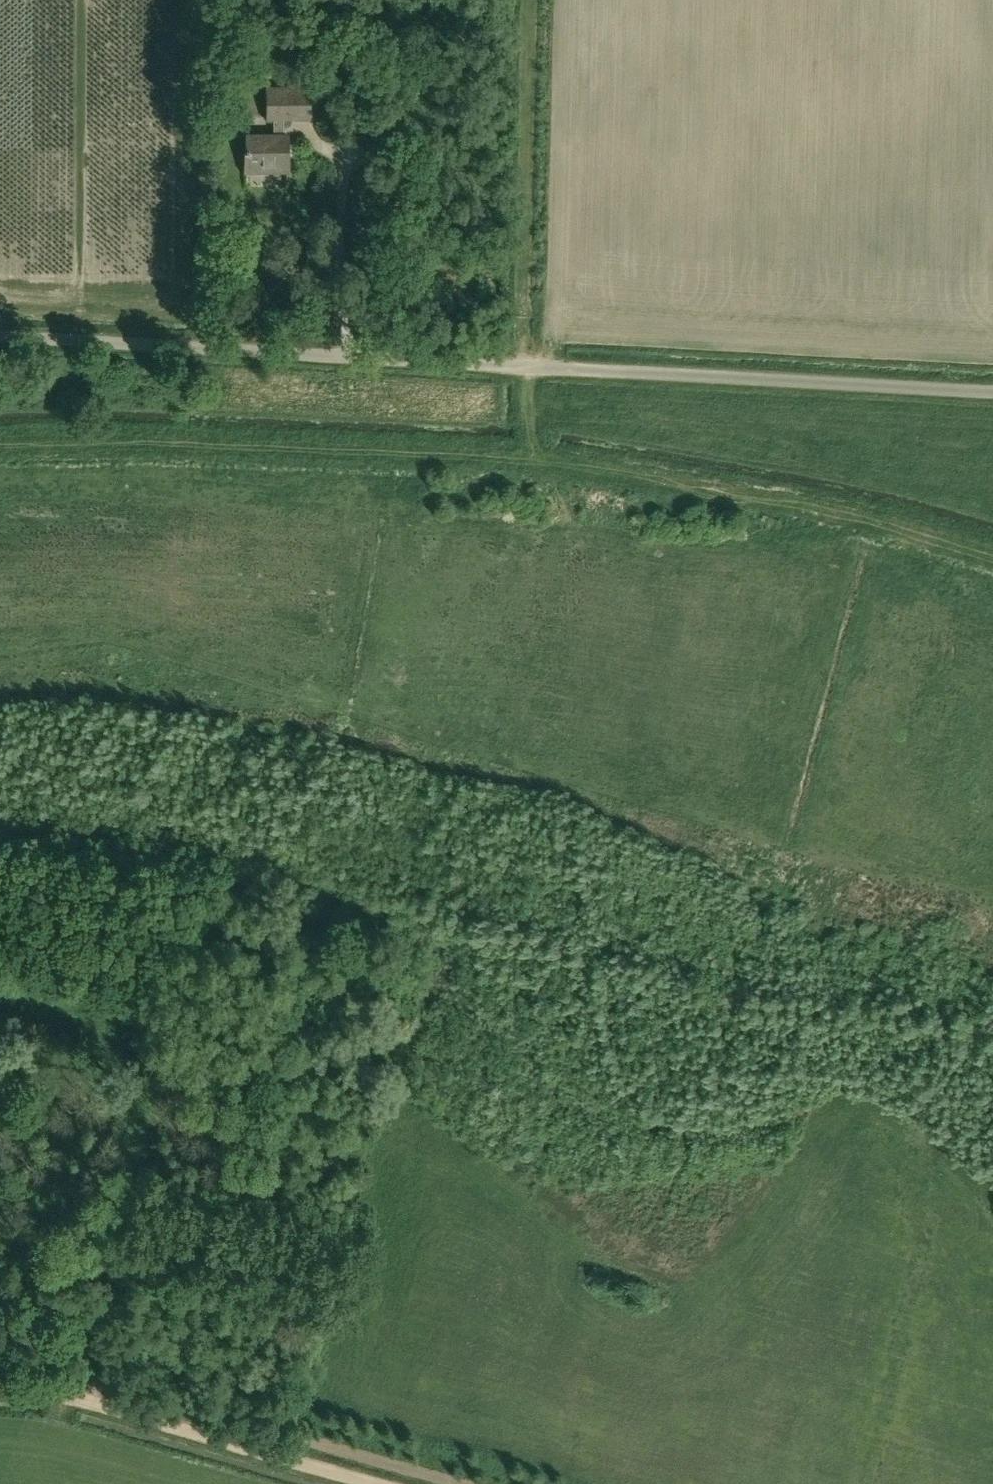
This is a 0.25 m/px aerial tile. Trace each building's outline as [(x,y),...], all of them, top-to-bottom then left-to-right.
[(284,117),(310,117),(310,85),(267,85),(268,118),(274,118),(274,134),(247,134),(247,147),(245,147),(245,170),(287,170),(287,133),(284,133),(284,117)]
